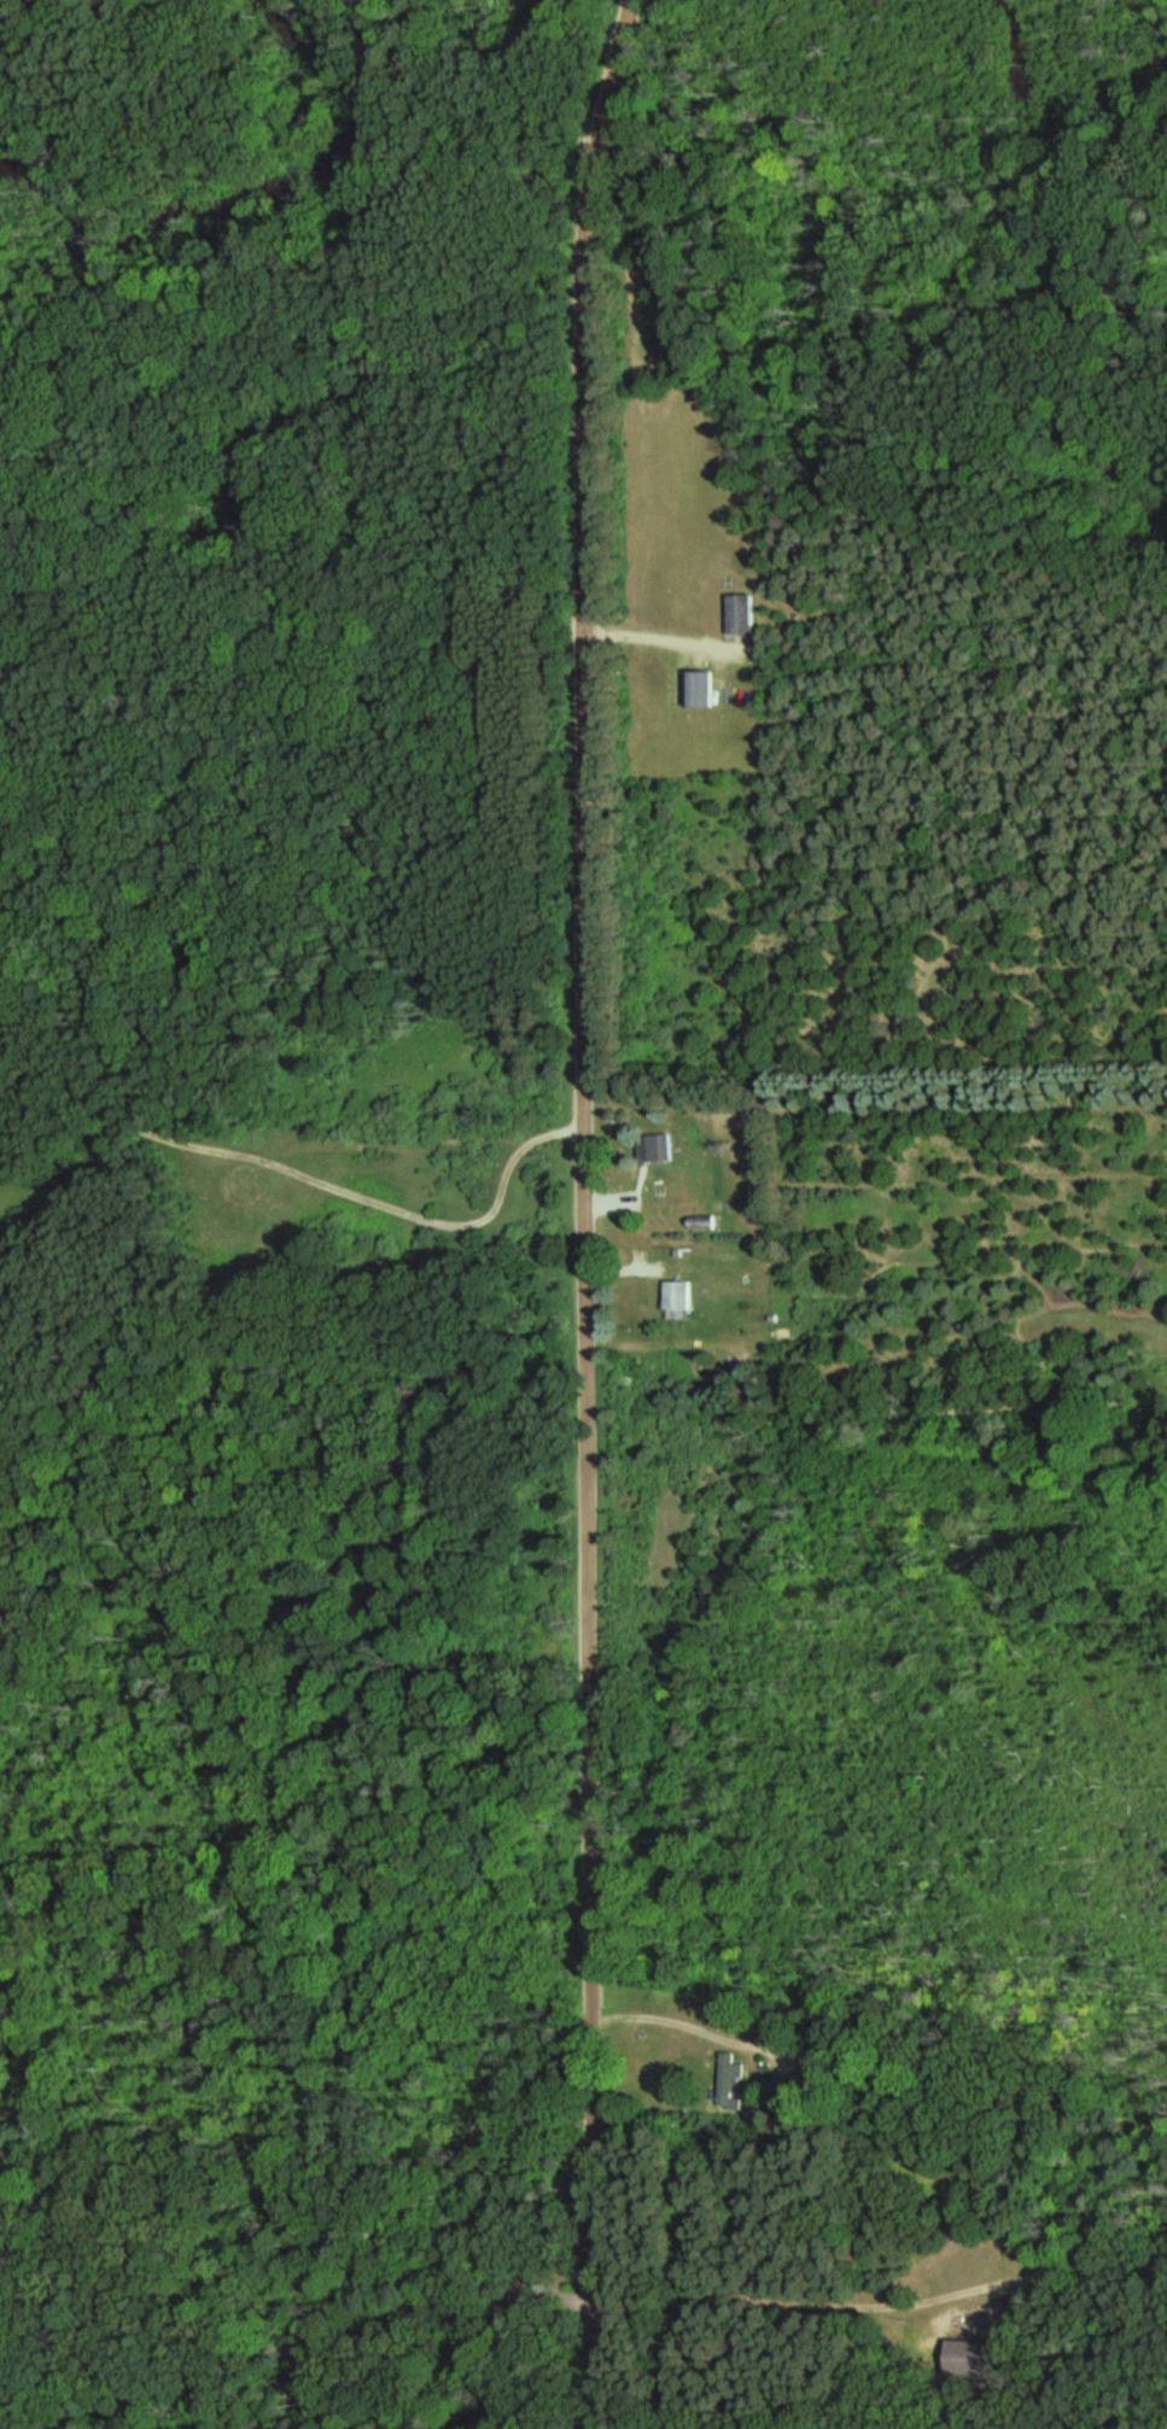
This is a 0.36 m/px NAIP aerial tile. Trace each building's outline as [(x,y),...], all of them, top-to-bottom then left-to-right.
[(754,597),(725,597),(725,635),(754,635),(754,597)] [(714,673),(685,673),(685,708),(714,708),(714,673)] [(674,1136),(654,1136),(654,1162),(674,1162),(674,1136)] [(697,1282),(670,1282),(670,1309),(697,1309),(697,1282)] [(743,2056),(723,2056),(723,2088),(743,2088),(743,2056)] [(940,2342),(940,2376),(991,2376),(991,2342),(940,2342)]
